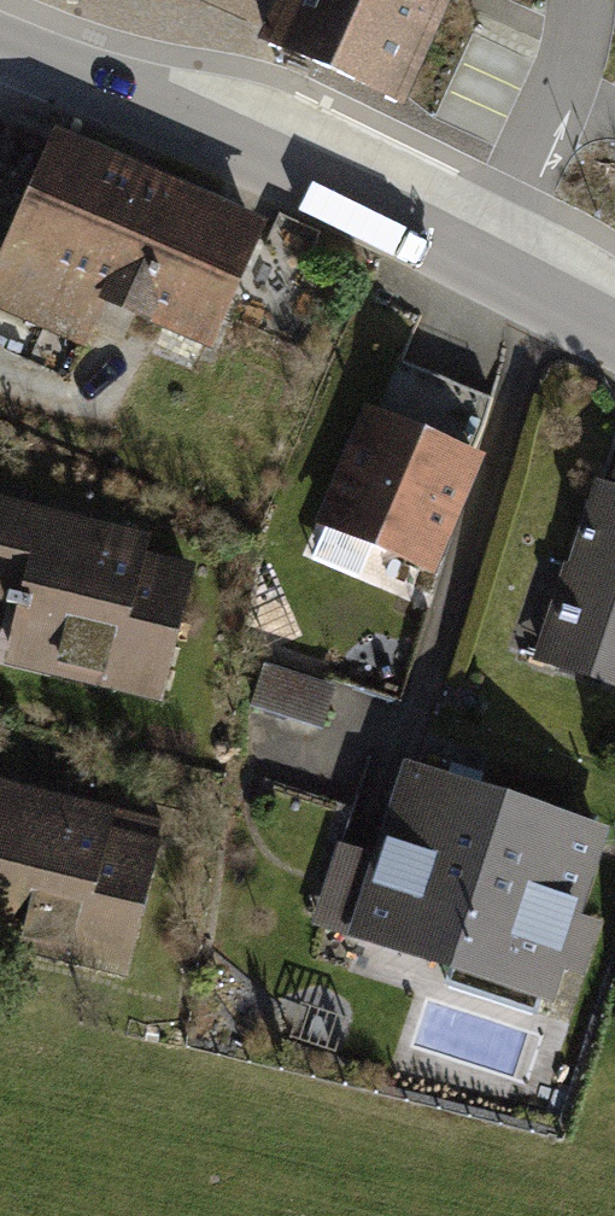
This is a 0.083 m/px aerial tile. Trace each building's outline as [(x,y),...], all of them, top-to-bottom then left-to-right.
[(451,0),(294,0),(268,60),(400,117),(451,0)] [(48,144),(0,259),(0,314),(89,351),(106,312),(216,358),(267,235),(48,144)] [(474,465),(365,419),(319,527),(428,573),(474,465)] [(594,483),(530,668),(614,697),(614,490),(594,483)] [(0,495),(0,599),(5,601),(0,622),(0,662),(149,699),(183,563),(132,550),(137,529),(0,495)] [(331,713),(341,680),(281,661),(270,694),(331,713)] [(367,854),(333,843),(307,924),(559,1004),(614,832),(396,762),(367,854)] [(0,776),(0,949),(124,974),(150,841),(112,833),(118,800),(0,776)]
